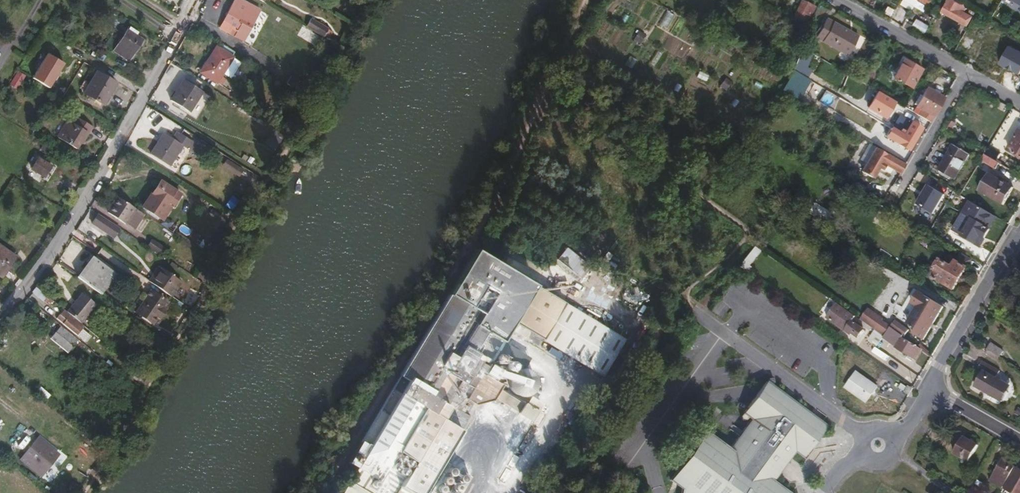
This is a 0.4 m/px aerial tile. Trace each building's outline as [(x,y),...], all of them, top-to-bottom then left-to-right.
[(922,11),(929,0),(904,0),(922,11)] [(967,5),(958,0),(947,0),(940,11),(965,25),(971,16),(963,11),(967,5)] [(806,21),(814,7),(801,1),(794,15),(806,21)] [(245,27),(250,19),(228,7),(217,26),(227,32),(229,28),(231,30),(235,22),(245,27)] [(326,27),(309,17),(304,25),(321,35),(326,27)] [(848,56),(858,36),(825,19),(815,39),(848,56)] [(317,36),(300,26),(295,34),(312,44),(317,36)] [(127,60),(139,40),(130,35),(124,31),(112,51),(127,60)] [(964,32),(957,46),(969,51),(975,37),(964,32)] [(810,53),(814,47),(805,42),(802,48),(810,53)] [(215,85),(230,60),(214,49),(198,75),(215,85)] [(50,54),(35,77),(51,87),(66,64),(50,54)] [(908,90),(921,69),(903,59),(893,77),(907,85),(905,88),(908,90)] [(10,90),(19,77),(12,73),(4,86),(10,90)] [(869,87),(874,77),(867,73),(862,83),(869,87)] [(100,108),(113,86),(94,75),(81,96),(100,108)] [(306,86),(289,76),(284,84),(302,95),(306,86)] [(187,115),(200,95),(183,84),(170,104),(187,115)] [(929,122),(943,97),(926,87),(915,105),(921,109),(918,115),(929,122)] [(887,97),(885,101),(875,96),(871,103),(878,107),(876,110),(878,112),(878,114),(885,118),(894,101),(887,97)] [(905,133),(900,130),(894,140),(908,148),(922,124),(913,118),(905,133)] [(82,142),(90,130),(74,120),(70,126),(65,123),(54,140),(73,152),(77,144),(79,140),(82,142)] [(1019,130),(1008,150),(1019,157),(1019,131),(1019,130)] [(169,170),(183,148),(189,152),(193,145),(177,135),(173,143),(164,137),(151,158),(169,170)] [(901,161),(908,148),(894,140),(887,152),(901,161)] [(953,179),(969,153),(953,144),(937,169),(953,179)] [(879,168),(881,163),(875,160),(876,158),(881,150),(874,146),(860,171),(871,177),(876,167),(879,168)] [(876,158),(882,161),(881,163),(898,173),(904,164),(881,150),(876,158)] [(994,168),(998,162),(983,153),(980,159),(994,168)] [(40,179),(48,166),(36,158),(28,171),(40,179)] [(1002,204),(1012,187),(987,172),(977,189),(1002,204)] [(167,204),(175,192),(162,184),(154,197),(167,204)] [(858,198),(860,193),(849,187),(847,191),(858,198)] [(170,211),(180,195),(175,192),(167,204),(154,197),(152,200),(170,211)] [(125,223),(134,208),(116,197),(109,208),(110,208),(107,213),(125,224),(125,223)] [(981,207),(969,200),(961,213),(971,218),(987,228),(995,215),(981,207)] [(897,214),(903,204),(899,202),(893,212),(897,214)] [(134,228),(143,213),(134,208),(125,223),(134,228)] [(961,235),(971,218),(961,213),(951,229),(961,235)] [(108,230),(112,224),(96,214),(93,220),(108,230)] [(983,238),(989,229),(987,228),(971,218),(961,235),(974,243),(978,235),(983,238)] [(974,243),(978,245),(983,238),(978,235),(974,243)] [(164,247),(152,239),(147,246),(160,254),(164,247)] [(961,274),(970,259),(959,253),(951,265),(942,260),(939,260),(934,267),(936,270),(932,276),(952,289),(958,280),(961,282),(964,276),(961,274)] [(12,265),(0,255),(0,279),(12,265)] [(99,294),(113,274),(90,257),(75,277),(99,294)] [(181,280),(158,265),(154,272),(158,275),(153,282),(171,294),(181,280)] [(153,282),(158,275),(154,272),(149,279),(153,282)] [(856,302),(859,297),(835,281),(832,286),(856,302)] [(40,299),(44,294),(35,287),(31,292),(40,299)] [(610,366),(626,335),(536,287),(516,325),(600,369),(603,362),(610,366)] [(164,309),(168,301),(151,290),(135,314),(153,325),(157,318),(160,320),(166,310),(164,309)] [(923,339),(943,305),(917,290),(910,302),(917,306),(913,313),(911,312),(908,319),(909,319),(907,322),(917,328),(914,333),(913,336),(916,338),(917,335),(923,339)] [(79,322),(94,304),(80,292),(66,311),(79,322)] [(477,312),(447,294),(428,327),(458,345),(470,324),(477,312)] [(882,318),(867,307),(866,309),(881,320),(882,318)] [(859,319),(883,335),(890,326),(881,320),(866,309),(859,319)] [(81,325),(63,310),(60,314),(66,319),(63,323),(75,333),(81,325)] [(483,332),(490,321),(477,312),(470,324),(458,345),(456,348),(459,349),(461,345),(472,351),(483,332)] [(822,321),(826,316),(819,312),(816,316),(822,321)] [(861,329),(849,320),(846,325),(858,334),(861,329)] [(908,329),(894,320),(890,326),(903,336),(908,329)] [(67,351),(78,339),(61,325),(50,338),(67,351)] [(856,337),(858,334),(846,325),(844,328),(856,337)] [(456,348),(458,345),(428,327),(377,411),(385,416),(384,419),(381,424),(370,442),(367,447),(363,454),(372,459),(384,467),(394,451),(421,407),(430,412),(436,402),(437,403),(440,398),(447,402),(454,391),(466,398),(488,361),(472,351),(461,345),(459,349),(456,348)] [(900,336),(900,334),(889,328),(884,338),(895,345),(894,347),(912,357),(918,347),(900,336)] [(998,356),(1002,350),(990,342),(985,348),(998,356)] [(981,360),(977,367),(983,371),(987,363),(981,360)] [(494,377),(500,368),(491,363),(486,372),(494,377)] [(974,385),(990,395),(999,379),(995,377),(999,370),(987,363),(983,371),(974,385)] [(866,401),(876,386),(855,372),(845,387),(866,401)] [(705,431),(692,449),(753,492),(791,492),(772,479),(768,476),(789,446),(794,449),(802,455),(824,424),(769,384),(772,381),(771,378),(767,378),(741,415),(742,419),(745,419),(747,415),(750,418),(755,421),(733,451),(728,448),(705,431)] [(998,400),(1007,384),(999,379),(990,395),(998,400)] [(532,422),(539,412),(502,389),(496,398),(532,422)] [(447,402),(459,410),(466,398),(454,391),(447,402)] [(394,451),(411,462),(447,402),(440,398),(437,403),(436,402),(430,412),(421,407),(394,451)] [(449,422),(463,427),(466,418),(460,416),(460,414),(453,411),(449,422)] [(376,414),(373,419),(381,424),(384,419),(376,414)] [(750,418),(728,448),(733,451),(755,421),(750,418)] [(968,462),(977,445),(962,436),(953,453),(968,462)] [(57,456),(36,439),(23,455),(44,472),(57,456)] [(772,479),(794,449),(789,446),(768,476),(772,479)] [(692,449),(683,461),(727,492),(753,492),(692,449)] [(403,478),(413,463),(411,462),(394,451),(384,467),(403,478)] [(44,472),(23,455),(20,458),(41,475),(44,472)] [(1001,488),(1014,465),(1001,458),(988,480),(1001,488)] [(372,459),(366,470),(378,477),(384,467),(372,459)] [(683,461),(669,479),(681,487),(680,492),(727,492),(683,461)] [(468,477),(447,466),(435,489),(429,486),(425,492),(460,492),(468,477)] [(397,488),(403,478),(384,467),(378,477),(397,489),(397,488)]
